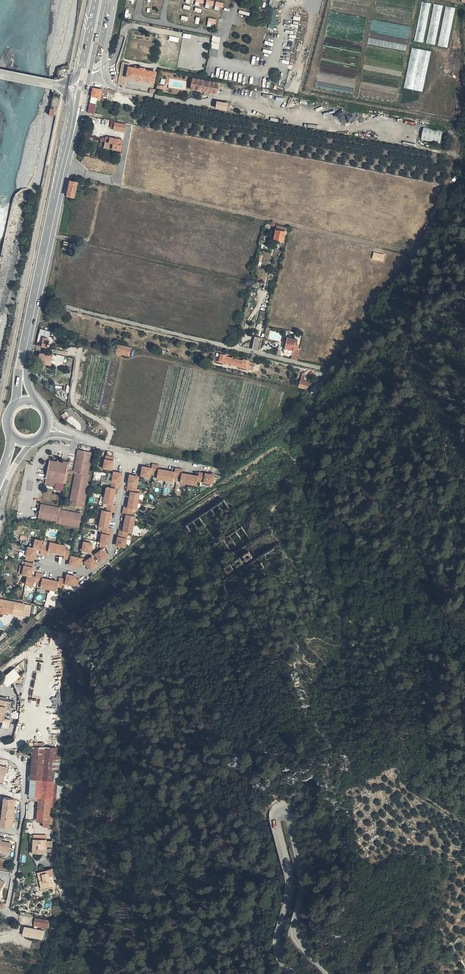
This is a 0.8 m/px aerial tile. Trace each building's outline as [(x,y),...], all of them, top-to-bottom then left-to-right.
[(218,10),(218,7),(223,7),(223,2),(215,1),(214,10),(218,10)] [(427,43),(435,44),(441,5),(433,4),(427,43)] [(438,46),(447,48),(455,8),(445,6),(438,46)] [(267,28),(274,29),(277,9),(269,8),(267,28)] [(415,41),(423,42),(425,26),(417,25),(415,41)] [(212,36),(210,48),(218,49),(220,37),(212,36)] [(428,64),(430,52),(412,48),(412,53),(416,54),(415,58),(421,59),(421,63),(428,64)] [(122,63),(120,77),(127,78),(135,79),(135,81),(140,82),(140,80),(151,82),(154,71),(142,69),(142,68),(137,67),(136,68),(130,67),(130,65),(122,63)] [(408,67),(405,88),(422,91),(425,76),(414,74),(414,72),(414,68),(408,67)] [(120,77),(118,86),(122,86),(123,89),(125,89),(127,78),(120,77)] [(193,79),(192,89),(222,95),(224,84),(193,79)] [(104,90),(95,88),(94,89),(92,97),(93,98),(99,99),(103,99),(104,98),(104,96),(103,94),(104,90)] [(230,102),(222,101),(222,103),(219,103),(218,109),(229,111),(230,102)] [(350,113),(344,115),(342,110),(335,113),(341,125),(353,119),(350,113)] [(127,125),(117,123),(116,131),(125,132),(127,125)] [(421,140),(440,143),(442,130),(423,127),(421,140)] [(114,145),(113,150),(122,151),(124,141),(108,137),(107,144),(114,145)] [(69,195),(77,196),(80,181),(72,180),(69,195)] [(282,220),(273,218),(271,223),(270,229),(279,231),(280,228),(282,220)] [(305,226),(294,223),(293,229),(303,231),(305,226)] [(373,253),(372,259),(383,261),(384,254),(373,253)] [(48,331),(41,329),(39,329),(36,342),(38,342),(43,343),(43,346),(48,348),(52,332),(48,331)] [(255,336),(252,345),(251,348),(259,350),(261,338),(255,336)] [(296,342),(287,340),(285,350),(293,352),(293,357),(297,358),(299,347),(296,346),(296,345),(296,342)] [(132,349),(120,346),(118,355),(130,358),(132,349)] [(43,364),(53,367),(55,356),(42,353),(40,358),(44,359),(43,364)] [(226,354),(220,353),(218,362),(237,367),(253,371),(255,363),(248,361),(249,360),(242,358),(241,360),(231,357),(226,356),(226,354)] [(308,389),(314,384),(304,381),(301,380),(300,387),(308,389)] [(77,471),(88,474),(90,465),(92,452),(80,450),(79,454),(78,460),(75,471),(77,471)] [(107,456),(105,467),(113,469),(116,458),(107,456)] [(62,463),(50,460),(46,478),(52,479),(65,482),(68,464),(62,463)] [(153,473),(155,464),(152,464),(151,467),(143,466),(141,475),(149,476),(150,472),(153,473)] [(158,465),(155,464),(153,473),(157,474),(157,477),(161,478),(166,479),(167,470),(164,469),(158,468),(158,465)] [(175,471),(167,470),(166,479),(173,480),(174,477),(177,478),(179,469),(176,469),(175,471)] [(183,470),(179,469),(177,478),(181,478),(181,482),(190,484),(191,474),(183,473),(183,470)] [(112,483),(121,485),(123,473),(115,471),(113,477),(112,483)] [(194,475),(191,474),(190,484),(198,485),(199,481),(202,482),(204,474),(200,473),(200,476),(194,475)] [(87,485),(88,476),(77,474),(74,483),(70,505),(82,508),(87,485)] [(215,476),(204,474),(202,482),(214,484),(215,476)] [(131,475),(128,487),(136,489),(137,487),(139,477),(131,475)] [(120,489),(121,485),(112,483),(111,487),(107,486),(105,494),(115,496),(117,488),(120,489)] [(131,495),(130,499),(139,501),(140,493),(136,492),(136,489),(128,487),(128,490),(132,491),(131,495)] [(245,537),(217,493),(179,519),(207,563),(245,537)] [(113,505),(115,496),(105,494),(103,502),(108,504),(107,507),(116,509),(116,505),(113,505)] [(124,507),(123,511),(132,512),(133,509),(137,509),(138,506),(139,501),(130,499),(128,507),(124,507)] [(38,516),(56,520),(59,508),(57,507),(41,504),(38,516)] [(115,513),(116,509),(107,507),(106,511),(102,510),(101,515),(100,519),(110,521),(112,512),(115,513)] [(65,522),(65,524),(79,527),(81,515),(66,511),(60,510),(58,520),(65,522)] [(126,520),(125,524),(134,525),(135,518),(131,517),(132,512),(123,511),(122,515),(126,516),(126,520)] [(109,524),(110,521),(100,519),(98,526),(103,527),(102,532),(110,534),(111,529),(108,529),(109,524)] [(119,531),(118,535),(127,537),(128,533),(132,534),(134,525),(125,524),(123,532),(119,531)] [(108,544),(110,537),(101,535),(100,538),(98,546),(106,548),(106,543),(108,544)] [(127,537),(118,535),(116,546),(124,548),(127,537)] [(43,555),(45,545),(43,545),(42,544),(43,541),(34,539),(33,548),(28,546),(25,558),(33,561),(36,549),(41,550),(40,554),(43,555)] [(93,543),(85,542),(83,550),(91,552),(93,543)] [(48,551),(56,553),(58,544),(50,543),(49,546),(45,545),(43,555),(47,556),(48,551)] [(63,560),(68,561),(69,551),(65,550),(66,546),(58,544),(56,553),(64,555),(63,560)] [(103,549),(96,555),(101,561),(108,555),(103,549)] [(72,557),(71,561),(70,565),(79,568),(80,566),(83,566),(84,560),(72,557)] [(93,557),(86,563),(91,569),(98,564),(93,557)] [(27,576),(30,577),(33,565),(24,563),(21,575),(27,576)] [(37,583),(39,574),(36,573),(35,578),(30,577),(27,576),(25,585),(33,587),(34,582),(37,583)] [(50,581),(42,579),(43,575),(39,574),(37,583),(40,584),(40,588),(48,590),(50,581)] [(66,580),(66,585),(78,587),(80,580),(75,579),(76,577),(68,576),(66,580)] [(57,588),(59,588),(61,579),(59,579),(58,583),(50,581),(48,590),(56,592),(57,588)] [(15,603),(5,601),(0,599),(0,612),(2,612),(7,614),(13,615),(15,603)] [(22,617),(24,605),(15,603),(13,615),(17,616),(22,617)] [(1,679),(6,687),(21,677),(15,669),(1,679)] [(11,728),(12,722),(13,719),(15,708),(15,704),(15,702),(9,701),(9,702),(8,708),(0,706),(0,726),(11,728)] [(47,824),(52,824),(52,767),(57,767),(57,751),(52,751),(52,745),(48,744),(48,743),(41,741),(41,739),(28,735),(25,743),(17,742),(16,748),(17,748),(16,751),(22,752),(22,749),(25,750),(25,753),(30,754),(30,793),(39,794),(37,818),(41,818),(41,823),(47,824)] [(8,763),(0,761),(0,783),(4,784),(7,769),(8,769),(9,764),(8,763)] [(15,809),(21,810),(21,803),(19,800),(15,798),(3,796),(2,807),(5,807),(2,826),(12,827),(15,809)] [(43,852),(45,838),(35,837),(34,847),(32,847),(32,851),(43,852)] [(8,849),(10,840),(0,838),(0,847),(8,849)] [(54,868),(42,873),(43,881),(42,882),(43,890),(53,888),(51,875),(55,875),(54,868)] [(45,924),(47,917),(34,915),(32,922),(45,924)] [(23,927),(22,936),(42,940),(44,931),(23,927)]
